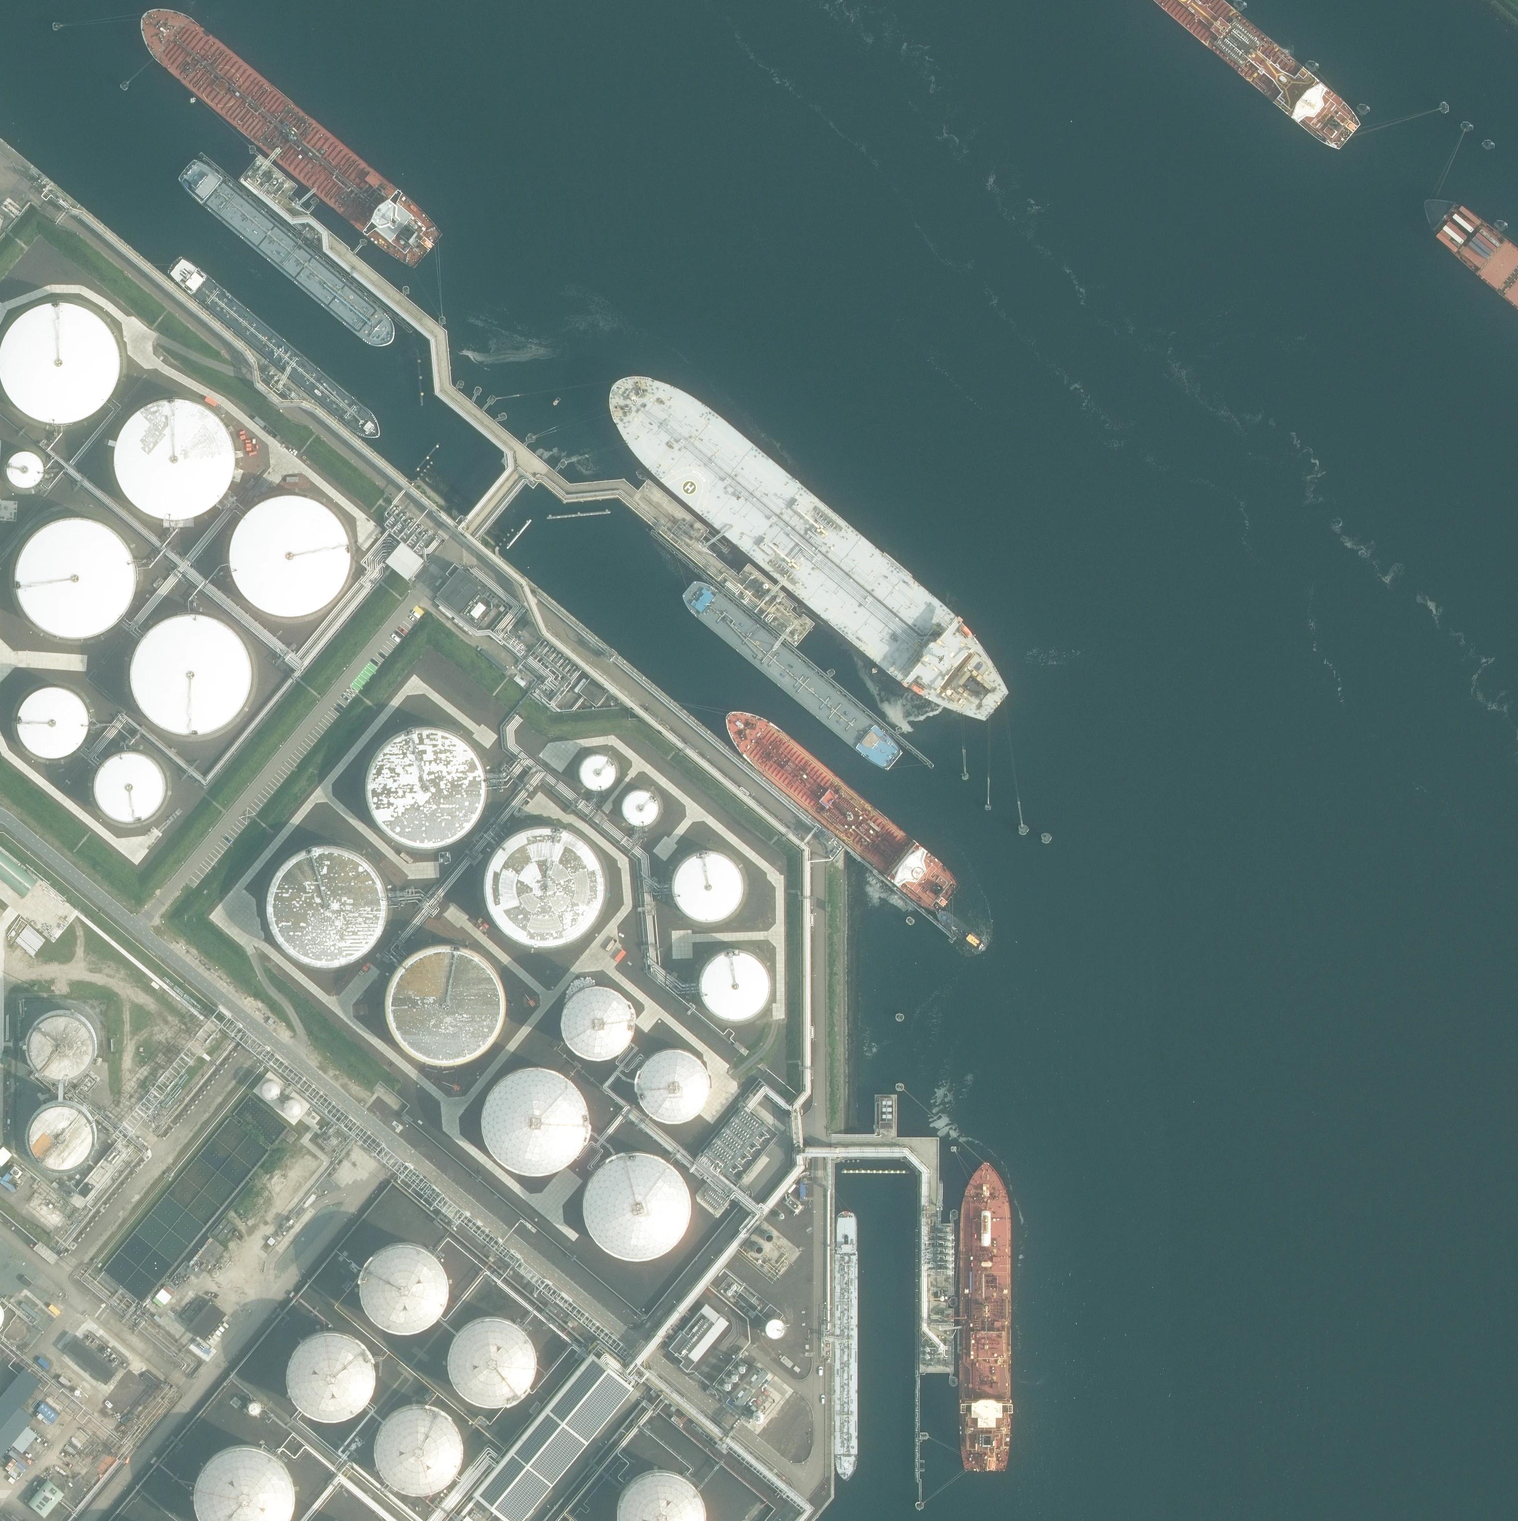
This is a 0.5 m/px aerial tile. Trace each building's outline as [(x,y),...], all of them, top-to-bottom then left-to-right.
[(0,398),(14,413),(31,423),(51,427),(71,424),(89,415),(103,401),(112,382),(115,361),(110,340),(99,322),(82,309),(62,303),(41,303),(21,310),(5,324),(0,332),(0,398)] [(107,457),(108,477),(117,495),(130,510),(148,520),(168,523),(187,521),(205,512),(220,497),(229,479),(231,458),(227,437),(215,419),(199,406),(179,400),(158,400),(138,407),(121,420),(111,438),(107,457)] [(8,466),(6,472),(6,479),(7,485),(11,490),(17,494),(23,496),(30,495),(36,493),(40,489),(43,483),(45,477),(44,471),(41,465),(37,461),(31,458),(25,457),(19,458),(13,461),(8,466)] [(221,554),(223,574),(232,592),(245,607),(263,617),(283,620),(302,617),(320,608),(335,594),(344,575),(346,554),(341,534),(330,516),(314,503),(294,496),(272,497),(253,504),(236,517),(226,534),(221,554)] [(4,578),(6,598),(15,616),(28,631),(46,641),(65,645),(85,642),(103,633),(118,619),(127,600),(129,579),(124,558),(113,540),(97,527),(77,521),(55,521),(36,528),(19,542),(9,559),(4,578)] [(409,580),(426,560),(402,541),(386,561),(409,580)] [(451,578),(436,597),(458,615),(458,614),(478,590),(483,595),(487,590),(454,564),(446,574),(451,578)] [(476,629),(496,605),(483,595),(478,590),(458,614),(476,629)] [(121,673),(123,693),(131,712),(145,726),(162,736),(182,740),(202,737),(220,728),(234,714),(243,695),(246,674),(241,653),(230,636),(213,623),(193,616),(172,616),(152,623),(136,637),(125,654),(121,673)] [(596,671),(579,692),(596,706),(614,686),(596,671)] [(13,706),(10,722),(13,736),(18,745),(29,753),(40,757),(50,757),(64,752),(74,742),(79,731),(80,717),(76,705),(65,693),(49,687),(35,688),(21,696),(13,706)] [(362,784),(364,804),(372,822),(386,837),(403,847),(423,850),(443,848),(461,839),(475,824),(484,806),(487,785),(482,764),(471,746),(454,733),(434,727),(413,727),(393,734),(377,747),(366,765),(362,784)] [(90,772),(86,788),(89,802),(95,811),(105,820),(116,823),(127,823),(141,818),(150,809),(156,797),(157,783),(153,771),(141,759),(125,753),(111,754),(98,762),(90,772)] [(578,784),(582,788),(587,791),(593,792),(600,792),(605,789),(609,784),(612,778),(613,772),(611,766),(608,761),(603,757),(597,755),(591,755),(585,757),(580,761),(577,766),(575,772),(575,778),(578,784)] [(620,799),(617,808),(617,814),(620,821),(628,827),(637,829),(647,825),(653,819),(655,808),(651,798),(644,793),(634,791),(626,794),(620,799)] [(477,886),(479,906),(488,924),(501,939),(519,949),(538,952),(558,950),(576,941),(591,926),(600,908),(602,887),(597,866),(586,848),(570,835),(550,829),(528,829),(509,836),(492,849),(482,867),(477,886)] [(258,904),(260,924),(269,942),(282,957),(300,967),(319,970),(339,967),(357,958),(372,944),(381,925),(383,904),(378,884),(367,866),(351,853),(331,846),(309,847),(290,854),(273,867),(263,884),(258,904)] [(672,873),(668,889),(671,903),(676,911),(687,920),(698,923),(709,923),(723,918),(732,909),(738,898),(738,883),(734,871),(723,859),(707,853),(693,855),(680,862),(672,873)] [(376,1005),(378,1025),(387,1043),(400,1058),(418,1068),(438,1071),(457,1069),(475,1060),(490,1045),(499,1027),(501,1006),(497,985),(485,967),(469,954),(449,948),(428,948),(408,955),(391,968),(381,986),(376,1005)] [(697,972),(693,988),(696,1002),(702,1010),(713,1019),(723,1022),(734,1022),(748,1017),(758,1008),(763,997),(764,982),(760,970),(748,958),(732,952),(719,954),(705,961),(697,972)] [(577,1050),(582,1052),(587,1054),(592,1055),(597,1055),(602,1054),(607,1053),(612,1051),(617,1048),(621,1045),(624,1041),(627,1037),(630,1033),(631,1028),(632,1023),(633,1018),(632,1013),(631,1008),(630,1003),(627,999),(624,995),(621,991),(617,988),(612,985),(607,983),(602,982),(597,981),(591,982),(586,983),(581,985),(576,987),(572,990),(568,994),(565,998),(562,1003),(561,1008),(559,1013),(559,1019),(560,1024),(561,1029),(563,1034),(565,1039),(569,1043),(573,1047),(577,1050)] [(95,1046),(95,1045),(95,1039),(93,1032),(90,1027),(86,1022),(81,1018),(75,1015),(72,1014),(68,1013),(63,1013),(57,1013),(54,1014),(50,1015),(45,1018),(40,1022),(36,1027),(33,1032),(31,1039),(31,1044),(31,1050),(33,1056),(36,1062),(39,1067),(44,1071),(50,1074),(55,1076),(62,1077),(69,1077),(75,1075),(80,1072),(85,1069),(89,1064),(92,1059),(94,1052),(95,1046)] [(653,1113),(658,1115),(663,1117),(668,1118),(673,1118),(678,1117),(684,1116),(688,1114),(693,1111),(697,1108),(701,1104),(703,1100),(706,1096),(708,1091),(709,1086),(709,1081),(709,1076),(708,1071),(706,1066),(704,1062),(701,1058),(697,1054),(693,1051),(688,1048),(683,1046),(678,1045),(673,1044),(667,1045),(662,1046),(657,1048),(652,1050),(648,1053),(644,1057),(641,1061),(639,1066),(637,1071),(636,1076),(635,1082),(636,1087),(637,1092),(639,1097),(642,1102),(645,1106),(649,1110),(653,1113)] [(506,1163),(513,1167),(521,1169),(528,1171),(536,1171),(544,1170),(551,1168),(558,1165),(565,1161),(571,1157),(576,1151),(580,1145),(584,1139),(586,1132),(588,1124),(588,1117),(588,1110),(586,1102),(584,1095),(580,1089),(576,1083),(571,1077),(565,1072),(558,1068),(551,1066),(543,1064),(535,1063),(527,1063),(520,1065),(512,1068),(505,1071),(499,1076),(493,1082),(489,1088),(485,1095),(482,1102),(481,1110),(480,1118),(481,1125),(483,1133),(485,1140),(489,1147),(494,1153),(500,1159),(506,1163)] [(265,1080),(264,1095),(280,1095),(281,1081),(265,1080)] [(744,1175),(780,1132),(752,1108),(767,1090),(760,1084),(699,1155),(705,1160),(704,1162),(715,1172),(719,1167),(723,1170),(724,1168),(728,1172),(731,1168),(736,1172),(737,1170),(744,1175)] [(303,1110),(297,1097),(285,1102),(290,1115),(303,1110)] [(95,1135),(95,1134),(95,1128),(93,1122),(91,1117),(86,1112),(81,1107),(75,1104),(68,1103),(62,1102),(56,1103),(50,1105),(44,1108),(40,1112),(37,1116),(33,1122),(32,1128),(31,1134),(32,1141),(33,1146),(37,1152),(41,1157),(45,1161),(50,1164),(56,1166),(62,1167),(68,1166),(71,1166),(75,1165),(81,1161),(86,1157),(90,1152),(93,1147),(95,1141),(95,1135)] [(217,1127),(105,1272),(146,1303),(257,1159),(263,1158),(262,1153),(266,1149),(259,1144),(257,1147),(250,1148),(248,1136),(243,1142),(240,1142),(242,1148),(236,1150),(232,1147),(231,1139),(232,1137),(230,1130),(223,1131),(217,1127)] [(118,1141),(72,1198),(84,1207),(130,1150),(118,1141)] [(607,1248),(614,1252),(622,1254),(629,1256),(637,1256),(644,1255),(652,1253),(659,1250),(665,1246),(671,1242),(677,1236),(681,1230),(684,1224),(687,1217),(688,1209),(689,1202),(689,1195),(687,1187),(685,1180),(681,1174),(677,1168),(672,1162),(666,1157),(659,1153),(651,1151),(644,1149),(636,1148),(628,1148),(620,1150),(613,1153),(606,1156),(600,1161),(594,1167),(589,1173),(586,1180),(583,1187),(581,1195),(581,1203),(582,1210),(583,1218),(586,1225),(590,1232),(595,1238),(601,1244),(607,1248)] [(65,1190),(71,1196),(77,1190),(71,1184),(65,1190)] [(411,1247),(398,1245),(384,1248),(373,1253),(365,1261),(359,1271),(356,1284),(358,1300),(364,1312),(372,1321),(382,1327),(398,1330),(408,1329),(421,1323),(431,1314),(439,1301),(441,1288),(439,1274),(432,1261),(423,1252),(411,1247)] [(33,1282),(25,1275),(21,1280),(29,1287),(33,1282)] [(204,1340),(227,1313),(210,1300),(207,1303),(191,1322),(188,1326),(204,1340)] [(696,1361),(689,1355),(715,1322),(700,1310),(668,1348),(683,1361),(680,1364),(687,1371),(696,1361)] [(786,1328),(777,1315),(764,1324),(774,1337),(786,1328)] [(499,1322),(485,1320),(471,1323),(460,1329),(452,1336),(446,1346),(443,1359),(445,1375),(451,1388),(460,1396),(469,1402),(485,1405),(495,1404),(508,1399),(519,1390),(526,1377),(528,1364),(526,1349),(519,1337),(510,1328),(499,1322)] [(28,1331),(28,1329),(27,1327),(26,1324),(23,1322),(19,1321),(15,1322),(12,1323),(10,1326),(9,1328),(9,1331),(10,1334),(10,1336),(12,1338),(14,1339),(16,1340),(19,1340),(21,1340),(23,1339),(25,1338),(27,1335),(28,1333),(28,1331)] [(340,1335),(327,1333),(312,1336),(301,1342),(294,1349),(288,1359),(285,1372),(286,1388),(293,1400),(301,1409),(311,1415),(327,1418),(337,1417),(350,1412),(360,1402),(367,1389),(370,1376),(368,1362),(361,1349),(351,1340),(340,1335)] [(76,1335),(64,1350),(106,1385),(118,1370),(76,1335)] [(505,1520),(522,1520),(634,1387),(591,1351),(472,1494),(505,1520)] [(760,1379),(770,1371),(765,1364),(759,1368),(761,1370),(756,1374),(760,1379)] [(25,1367),(0,1396),(0,1457),(26,1426),(34,1417),(21,1406),(42,1381),(25,1367)] [(157,1380),(148,1373),(143,1378),(152,1385),(157,1380)] [(255,1401),(249,1406),(256,1414),(262,1408),(255,1401)] [(59,1414),(43,1402),(37,1410),(52,1423),(59,1414)] [(427,1412),(414,1410),(399,1413),(388,1419),(381,1426),(374,1436),(371,1449),(373,1465),(379,1477),(388,1486),(398,1492),(413,1495),(424,1494),(436,1489),(447,1479),(454,1467),(456,1453),(454,1439),(448,1426),(438,1418),(427,1412)] [(239,1456),(225,1459),(214,1465),(206,1472),(200,1482),(197,1496),(199,1512),(203,1520),(275,1520),(280,1513),(282,1500),(280,1486),(273,1473),(264,1464),(252,1458),(239,1456)] [(655,1475),(640,1478),(629,1484),(622,1491),(616,1501),(612,1514),(613,1520),(697,1520),(698,1519),(696,1504),(689,1492),(679,1483),(668,1477),(655,1475)] [(48,1480),(26,1504),(44,1519),(65,1494),(48,1480)]
